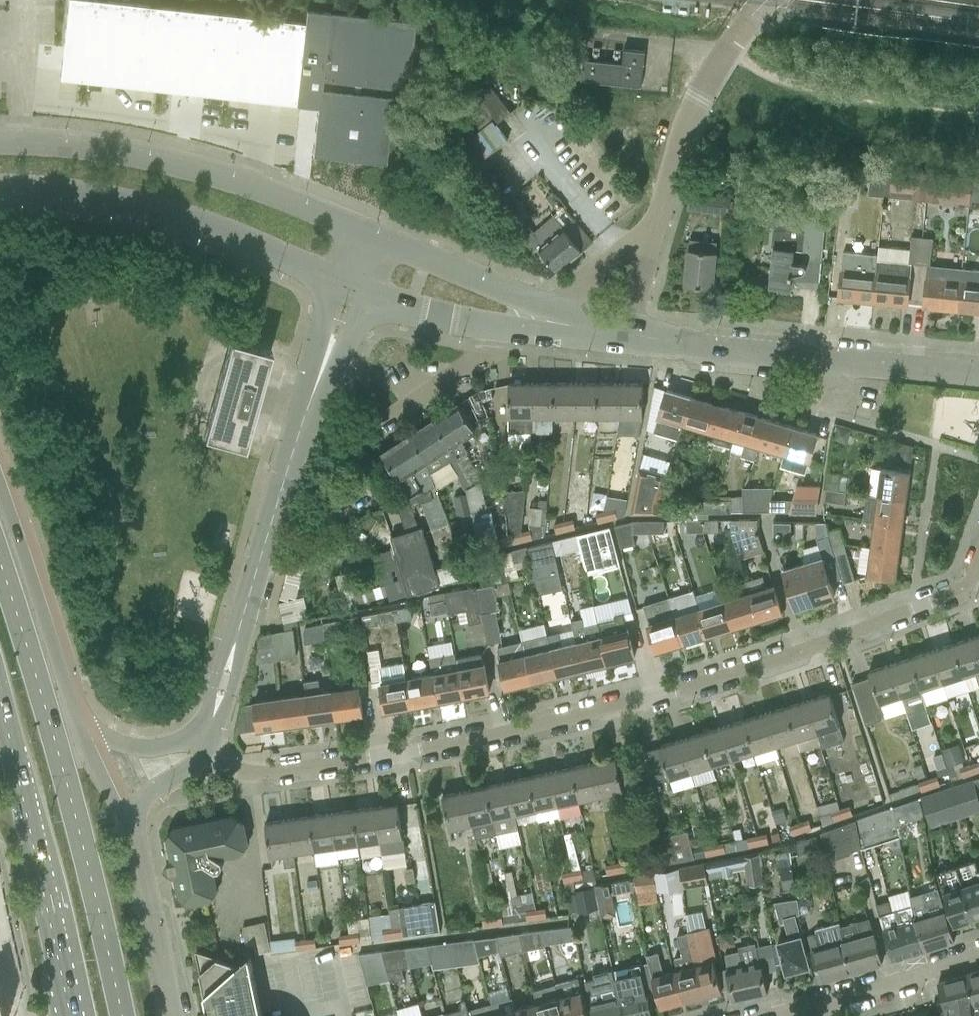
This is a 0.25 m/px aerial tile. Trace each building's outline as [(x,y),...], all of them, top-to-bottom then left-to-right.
[(386,162),(388,140),(391,141),(392,127),(390,127),(394,87),(408,89),(416,22),(330,13),(330,12),(307,9),(305,23),(101,0),(69,0),(63,47),(66,47),(65,64),(62,64),(60,78),(318,106),(316,120),(317,121),(321,122),(320,130),(316,131),(315,131),(313,154),(342,157),(342,158),(344,160),(347,161),(350,162),(353,161),(356,159),(386,162)] [(585,58),(583,79),(641,86),(645,51),(624,49),(622,63),(605,61),(585,58)] [(481,130),(455,150),(469,169),(508,139),(496,124),(510,112),(491,88),(464,109),(481,130)] [(871,170),(869,194),(886,196),(888,172),(871,170)] [(888,172),(886,196),(892,196),(892,192),(912,194),(912,198),(927,200),(929,176),(888,172)] [(929,176),(927,200),(939,201),(940,195),(952,197),(954,178),(929,176)] [(970,201),(978,202),(978,179),(972,179),(970,201)] [(704,209),(728,212),(729,200),(705,197),(704,209)] [(525,228),(516,235),(533,255),(534,253),(539,249),(558,271),(593,242),(574,220),(566,226),(564,228),(554,216),(533,233),(527,226),(525,228)] [(768,270),(767,279),(770,279),(769,287),(790,289),(791,279),(792,274),(803,270),(805,268),(806,268),(806,267),(806,266),(806,265),(805,265),(805,264),(804,263),(807,259),(819,260),(823,220),(805,219),(804,230),(776,228),(775,246),(773,246),(771,270),(768,270)] [(690,240),(689,249),(685,284),(712,287),(717,243),(690,240)] [(840,299),(874,303),(878,259),(879,254),(844,251),(840,299)] [(878,259),(874,303),(908,306),(910,286),(912,262),(878,259)] [(924,308),(958,311),(963,268),(928,265),(924,308)] [(958,311),(978,313),(978,270),(963,268),(958,311)] [(203,434),(244,446),(271,349),(229,338),(203,434)] [(532,432),(532,418),(532,383),(510,383),(510,432),(532,432)] [(555,383),(532,383),(532,418),(555,418),(555,383)] [(555,383),(555,418),(565,418),(566,418),(577,418),(577,383),(555,383)] [(577,383),(577,418),(587,418),(589,418),(599,418),(599,383),(577,383)] [(621,383),(599,383),(599,418),(621,418),(621,383)] [(621,418),(618,434),(641,434),(644,418),(644,404),(644,384),(621,383),(621,418)] [(491,388),(480,390),(482,400),(482,401),(493,398),(492,396),(491,388)] [(680,438),(684,425),(693,397),(667,389),(655,431),(680,438)] [(693,397),(684,425),(709,433),(718,404),(693,397)] [(707,440),(732,448),(734,440),(742,411),(718,404),(709,433),(707,440)] [(458,406),(435,420),(453,449),(458,456),(458,457),(468,452),(462,443),(477,434),(469,422),(458,406)] [(755,460),(759,447),(767,419),(742,411),(734,440),(745,443),(741,456),(755,460)] [(759,447),(784,455),(792,426),(767,419),(759,447)] [(435,420),(410,436),(428,464),(432,478),(433,480),(435,486),(437,490),(457,477),(464,490),(472,486),(474,484),(458,457),(458,456),(453,449),(435,420)] [(792,426),(784,455),(798,459),(795,470),(806,473),(818,433),(792,426)] [(410,436),(383,454),(411,498),(423,491),(425,493),(435,486),(433,480),(432,478),(428,464),(410,436)] [(900,448),(897,471),(910,473),(913,447),(901,444),(901,445),(900,448)] [(468,452),(458,457),(474,484),(480,480),(468,452)] [(871,468),(867,494),(906,499),(910,473),(897,471),(871,468)] [(639,469),(631,513),(643,513),(657,513),(657,505),(657,502),(666,477),(644,471),(641,470),(639,469)] [(828,473),(826,489),(837,490),(839,475),(828,473)] [(793,500),(789,512),(815,513),(819,485),(797,485),(793,500)] [(771,487),(742,488),(742,497),(742,498),(742,512),(768,512),(769,500),(769,498),(771,487)] [(826,489),(824,501),(844,504),(845,492),(837,490),(826,489)] [(526,490),(503,492),(511,535),(513,544),(524,542),(523,541),(521,532),(526,490)] [(454,496),(458,515),(473,512),(468,493),(454,496)] [(866,494),(863,520),(864,520),(875,521),(903,525),(906,499),(867,494),(866,494)] [(422,502),(432,529),(448,523),(438,496),(422,502)] [(604,511),(604,513),(606,520),(619,517),(624,515),(627,500),(607,497),(604,511)] [(731,501),(717,501),(717,512),(731,512),(742,512),(742,498),(742,497),(735,497),(735,498),(731,498),(731,501)] [(769,500),(768,512),(789,512),(793,500),(784,500),(771,500),(769,500)] [(700,501),(700,512),(717,512),(717,501),(700,501)] [(406,531),(391,536),(395,550),(409,593),(440,584),(422,527),(419,528),(409,503),(398,508),(406,531)] [(474,508),(484,546),(502,541),(492,503),(474,508)] [(604,511),(596,513),(596,515),(598,522),(606,520),(604,513),(604,511)] [(573,519),(564,522),(566,531),(575,528),(573,519)] [(632,522),(615,526),(621,548),(635,545),(632,533),(650,533),(650,521),(634,522),(632,522)] [(650,521),(650,533),(663,533),(664,521),(650,521)] [(686,521),(686,533),(703,533),(703,521),(686,521)] [(703,521),(703,533),(718,533),(718,521),(709,521),(703,521)] [(758,521),(730,521),(730,532),(737,552),(739,559),(763,551),(758,532),(758,521)] [(774,521),(774,538),(791,539),(792,522),(774,521)] [(875,521),(872,547),(900,551),(903,525),(875,521)] [(564,522),(555,524),(557,533),(566,531),(564,522)] [(795,539),(804,539),(804,522),(796,522),(795,539)] [(611,527),(578,536),(581,550),(582,552),(588,576),(621,567),(611,527)] [(839,529),(828,532),(829,536),(840,572),(841,577),(842,578),(843,583),(855,580),(849,561),(839,529)] [(530,530),(521,532),(523,541),(524,542),(533,539),(532,538),(530,530)] [(578,536),(553,542),(556,557),(581,550),(578,536)] [(823,558),(803,563),(817,607),(818,606),(820,606),(822,605),(824,604),(825,603),(827,602),(826,601),(826,599),(835,596),(830,582),(828,575),(840,572),(829,536),(817,539),(823,558)] [(542,545),(528,549),(530,559),(545,555),(542,545)] [(900,551),(872,547),(868,574),(896,577),(900,551)] [(511,553),(501,556),(505,571),(514,568),(513,563),(530,559),(528,549),(514,552),(511,553)] [(357,591),(354,592),(357,604),(360,603),(388,595),(389,599),(409,593),(395,550),(379,555),(388,583),(387,584),(357,591)] [(437,568),(441,583),(460,578),(456,563),(437,568)] [(817,607),(803,563),(784,569),(796,608),(805,606),(805,608),(805,609),(809,608),(813,608),(817,607)] [(348,572),(336,575),(340,589),(342,589),(343,594),(341,594),(345,607),(357,604),(354,592),(348,572)] [(764,576),(745,581),(749,593),(757,620),(760,620),(761,624),(771,620),(770,617),(777,614),(783,613),(777,593),(775,585),(768,588),(764,576)] [(494,584),(476,588),(478,596),(482,614),(497,611),(499,610),(494,584)] [(469,624),(483,622),(476,588),(476,587),(445,593),(446,599),(448,612),(449,615),(467,612),(469,624)] [(749,593),(724,601),(733,628),(757,620),(749,593)] [(671,604),(675,616),(683,643),(708,635),(696,596),(671,604)] [(697,596),(696,596),(708,635),(733,628),(724,601),(700,608),(697,596)] [(669,598),(644,606),(649,624),(652,632),(657,651),(683,643),(675,616),(672,608),(671,604),(669,598)] [(446,599),(429,602),(432,615),(448,612),(446,599)] [(280,609),(283,621),(306,616),(304,605),(280,609)] [(410,606),(395,609),(397,621),(412,618),(410,606)] [(397,621),(395,609),(361,615),(364,627),(397,621)] [(616,618),(599,622),(602,636),(609,664),(635,657),(630,638),(628,630),(624,614),(615,616),(616,618)] [(572,620),(577,642),(584,670),(609,664),(602,636),(599,622),(585,625),(583,617),(572,620)] [(338,620),(321,623),(323,634),(340,631),(338,620)] [(324,640),(321,623),(302,627),(306,643),(324,640)] [(285,631),(270,634),(272,645),(275,660),(296,657),(293,629),(292,630),(288,630),(285,631)] [(559,631),(548,634),(558,676),(584,670),(577,642),(563,645),(559,631)] [(259,648),(255,663),(275,660),(272,645),(270,634),(261,635),(258,645),(259,648)] [(548,634),(523,640),(533,682),(558,676),(548,634)] [(954,644),(965,677),(976,673),(978,682),(978,649),(975,637),(954,644)] [(533,682),(523,640),(497,646),(507,688),(533,682)] [(451,641),(428,646),(433,673),(438,702),(464,697),(457,659),(456,653),(454,654),(451,641)] [(954,644),(933,651),(944,683),(942,684),(947,698),(968,691),(963,677),(965,677),(954,644)] [(933,651),(912,657),(923,690),(944,683),(933,651)] [(481,655),(457,659),(464,697),(490,692),(485,664),(482,664),(481,655)] [(912,657),(891,664),(902,697),(907,713),(912,729),(930,723),(920,691),(923,690),(912,657)] [(413,706),(407,678),(404,662),(378,667),(386,711),(413,706)] [(902,697),(891,664),(869,671),(871,677),(853,683),(866,725),(881,720),(879,715),(883,714),(880,704),(902,697)] [(433,673),(407,678),(413,706),(438,702),(433,673)] [(305,681),(307,694),(311,722),(337,719),(333,690),(320,692),(318,679),(305,681)] [(360,687),(333,690),(337,719),(364,715),(360,687)] [(307,694),(282,698),(286,726),(311,722),(307,694)] [(830,694),(808,700),(822,745),(823,748),(845,742),(842,733),(830,694)] [(275,699),(255,701),(255,703),(256,710),(259,730),(286,726),(282,698),(275,699)] [(808,700),(787,707),(801,752),(813,748),(821,745),(822,749),(823,748),(808,700)] [(243,705),(237,730),(246,729),(246,731),(259,730),(255,703),(243,705)] [(787,707),(766,713),(776,747),(791,742),(796,741),(798,740),(787,707)] [(766,713),(745,720),(755,753),(760,752),(762,751),(776,747),(766,713)] [(745,720),(724,726),(734,760),(755,753),(745,720)] [(724,726),(703,733),(713,766),(734,760),(724,726)] [(703,733),(682,739),(692,773),(713,766),(703,733)] [(692,773),(682,739),(660,746),(670,779),(692,773)] [(958,744),(942,749),(947,765),(963,761),(958,744)] [(942,754),(933,757),(937,770),(941,769),(946,767),(942,754)] [(617,758),(595,762),(602,796),(605,809),(627,804),(617,758)] [(595,762),(573,767),(581,801),(592,798),(594,798),(602,796),(595,762)] [(970,764),(970,765),(971,766),(973,774),(978,772),(978,764),(978,762),(970,764)] [(914,767),(918,779),(926,776),(922,764),(914,767)] [(955,764),(947,767),(952,779),(960,777),(955,764)] [(961,767),(960,768),(964,777),(973,774),(971,766),(970,765),(970,764),(963,767),(961,767)] [(573,767),(552,772),(559,806),(562,818),(582,813),(583,813),(581,801),(573,767)] [(552,772),(530,777),(537,810),(559,806),(552,772)] [(936,776),(928,779),(931,787),(939,785),(936,776)] [(530,777),(508,782),(516,815),(537,810),(530,777)] [(928,779),(919,782),(922,790),(931,787),(928,779)] [(978,799),(972,780),(954,786),(955,790),(960,805),(978,799)] [(487,786),(494,820),(498,834),(519,829),(516,815),(508,782),(487,786)] [(888,793),(891,801),(921,791),(918,783),(888,793)] [(487,786),(465,791),(473,825),(476,839),(498,834),(494,820),(487,786)] [(960,805),(955,790),(936,797),(941,812),(960,805)] [(451,830),(473,825),(465,791),(443,796),(451,830)] [(936,797),(923,801),(928,816),(941,812),(936,797)] [(918,799),(894,807),(895,811),(898,828),(923,819),(921,807),(918,800),(918,799)] [(839,800),(817,807),(820,817),(823,825),(837,821),(845,818),(842,809),(840,802),(839,800)] [(399,804),(377,807),(381,841),(383,853),(406,850),(399,804)] [(851,806),(842,809),(845,818),(854,815),(854,814),(851,806)] [(377,807),(355,810),(359,844),(381,841),(377,807)] [(894,807),(856,821),(857,824),(857,826),(862,848),(899,836),(899,835),(897,828),(898,828),(895,811),(894,807)] [(782,808),(772,811),(776,824),(786,821),(782,808)] [(355,810),(333,813),(338,847),(346,846),(348,858),(359,856),(358,844),(359,844),(355,810)] [(333,813),(311,816),(316,850),(314,851),(316,866),(339,863),(336,847),(338,847),(333,813)] [(175,851),(168,862),(171,874),(182,881),(180,884),(182,896),(191,901),(209,898),(217,886),(214,875),(211,872),(214,867),(216,869),(221,868),(224,864),(223,859),(220,857),(224,852),(228,855),(241,852),(248,841),(244,822),(233,815),(212,819),(211,819),(209,822),(209,823),(201,824),(197,822),(178,826),(170,838),(172,849),(175,851)] [(311,816),(289,819),(294,853),(314,851),(316,850),(311,816)] [(289,819),(266,823),(269,842),(271,857),(283,855),(285,867),(296,865),(295,864),(294,853),(289,819)] [(811,820),(800,823),(800,824),(801,826),(803,832),(810,830),(813,829),(811,820)] [(856,821),(821,833),(827,859),(862,848),(857,826),(857,824),(856,821)] [(797,824),(790,826),(793,835),(794,835),(803,832),(801,826),(800,824),(800,823),(797,824)] [(664,837),(671,865),(695,858),(687,831),(664,837)] [(766,834),(758,836),(760,842),(760,843),(760,844),(761,845),(768,843),(768,842),(768,840),(766,834)] [(749,838),(748,838),(750,846),(750,847),(750,848),(761,845),(760,844),(760,843),(760,842),(758,836),(749,838)] [(819,836),(795,842),(799,856),(822,850),(819,838),(819,836)] [(710,845),(705,847),(707,856),(707,857),(726,852),(724,842),(723,843),(712,845),(710,845)] [(709,862),(707,863),(708,872),(711,872),(722,870),(723,875),(724,875),(733,873),(732,871),(746,868),(748,884),(762,882),(758,854),(711,862),(709,862)] [(977,865),(976,860),(956,867),(973,918),(978,916),(978,870),(977,865)] [(625,861),(617,862),(619,872),(627,871),(625,861)] [(619,872),(617,862),(605,865),(606,875),(619,872)] [(679,867),(682,886),(707,882),(704,863),(679,867)] [(792,866),(780,867),(783,888),(795,886),(792,866)] [(973,918),(956,867),(956,866),(937,872),(954,924),(973,918)] [(679,867),(653,871),(654,875),(656,889),(656,890),(682,886),(679,867)] [(582,869),(573,871),(576,881),(584,879),(582,869)] [(576,881),(573,871),(561,873),(563,883),(576,881)] [(635,877),(637,892),(656,889),(654,875),(635,877)] [(632,878),(595,886),(597,895),(597,897),(598,901),(611,899),(611,896),(610,895),(612,895),(635,890),(634,885),(632,878)] [(594,887),(574,891),(578,912),(598,908),(595,895),(594,887)] [(890,900),(876,905),(880,917),(888,942),(894,961),(925,951),(915,921),(911,897),(909,890),(889,896),(890,900)] [(926,892),(911,897),(915,921),(925,951),(955,941),(941,897),(929,901),(926,892)] [(513,905),(515,912),(517,922),(539,919),(535,899),(513,902),(513,905)] [(435,900),(391,906),(394,927),(395,933),(395,935),(395,937),(404,936),(404,935),(404,934),(439,930),(435,900)] [(796,900),(775,903),(780,923),(785,922),(789,938),(778,941),(781,953),(787,973),(788,972),(791,976),(800,973),(801,969),(810,966),(804,947),(801,935),(796,915),(799,915),(798,914),(798,912),(796,900)] [(545,908),(537,909),(539,919),(546,918),(545,908)] [(685,929),(703,926),(701,910),(683,913),(685,929)] [(502,913),(493,914),(495,925),(517,922),(515,912),(502,913)] [(380,914),(370,915),(371,923),(372,933),(373,938),(373,940),(395,937),(395,935),(395,933),(394,927),(387,928),(382,928),(380,914)] [(495,925),(493,914),(484,916),(485,926),(495,925)] [(862,935),(843,941),(852,972),(883,963),(870,917),(858,920),(862,935)] [(355,918),(347,919),(348,929),(356,927),(355,919),(355,918)] [(242,927),(246,946),(254,944),(256,954),(270,951),(264,922),(242,927)] [(816,934),(809,936),(816,961),(820,976),(821,981),(852,972),(843,941),(839,926),(840,926),(839,922),(815,929),(815,930),(816,934)] [(571,926),(543,930),(545,943),(575,940),(571,926)] [(705,928),(688,933),(691,944),(688,945),(702,996),(722,990),(717,971),(714,960),(714,959),(716,958),(709,927),(705,928)] [(543,930),(519,933),(524,952),(546,946),(545,943),(543,930)] [(358,933),(350,934),(351,940),(351,941),(351,944),(360,942),(359,940),(358,933)] [(519,933),(497,936),(499,948),(500,950),(502,957),(524,952),(519,933)] [(683,956),(674,959),(677,970),(675,970),(684,1001),(702,996),(688,945),(691,944),(688,933),(678,936),(681,947),(681,950),(683,956)] [(340,935),(341,945),(351,944),(351,941),(351,940),(350,934),(340,935)] [(500,950),(499,948),(497,936),(473,939),(477,951),(478,956),(500,950)] [(284,937),(272,939),(274,953),(286,951),(284,937)] [(315,939),(306,940),(307,945),(307,946),(307,948),(307,949),(316,949),(316,948),(315,944),(315,939)] [(457,941),(451,942),(452,942),(452,948),(454,954),(477,951),(473,939),(457,941)] [(306,940),(296,941),(297,945),(297,947),(297,950),(307,949),(307,948),(307,946),(307,945),(306,940)] [(451,942),(428,945),(428,946),(431,957),(454,954),(452,948),(452,942),(451,942)] [(739,951),(725,954),(728,968),(731,980),(736,1000),(767,993),(767,991),(763,972),(776,969),(772,950),(770,944),(756,947),(755,943),(738,947),(739,951)] [(427,945),(406,948),(407,949),(408,957),(410,967),(432,964),(431,957),(428,946),(428,945),(427,945)] [(406,948),(359,954),(359,956),(363,969),(386,967),(389,979),(390,982),(404,978),(402,968),(410,967),(408,957),(407,949),(406,948)] [(196,950),(209,1015),(263,1015),(250,954),(238,964),(215,956),(196,950)] [(684,1001),(675,970),(664,973),(659,953),(647,956),(649,962),(657,991),(661,1007),(684,1001)] [(613,970),(619,997),(623,1015),(653,1015),(648,993),(657,991),(649,962),(614,970),(614,969),(613,970)] [(386,967),(363,969),(367,985),(389,979),(386,967)] [(586,982),(594,1015),(623,1015),(619,997),(613,970),(613,969),(593,973),(595,980),(586,982)] [(967,975),(974,1007),(975,1015),(978,1015),(978,971),(967,975)] [(974,1007),(967,975),(939,982),(947,1014),(948,1013),(948,1015),(975,1015),(974,1007)] [(556,984),(565,1015),(589,1015),(579,978),(556,984)] [(534,990),(535,992),(541,1015),(565,1015),(556,984),(534,990)] [(513,998),(518,1015),(541,1015),(535,992),(513,998)] [(494,1015),(518,1015),(513,998),(491,1004),(494,1015)] [(446,1013),(447,1015),(471,1015),(469,1011),(466,1000),(465,1000),(461,1001),(459,1005),(460,1009),(446,1013)] [(395,1015),(419,1015),(417,1003),(393,1008),(395,1015)] [(469,1011),(471,1015),(494,1015),(491,1004),(469,1011)]
